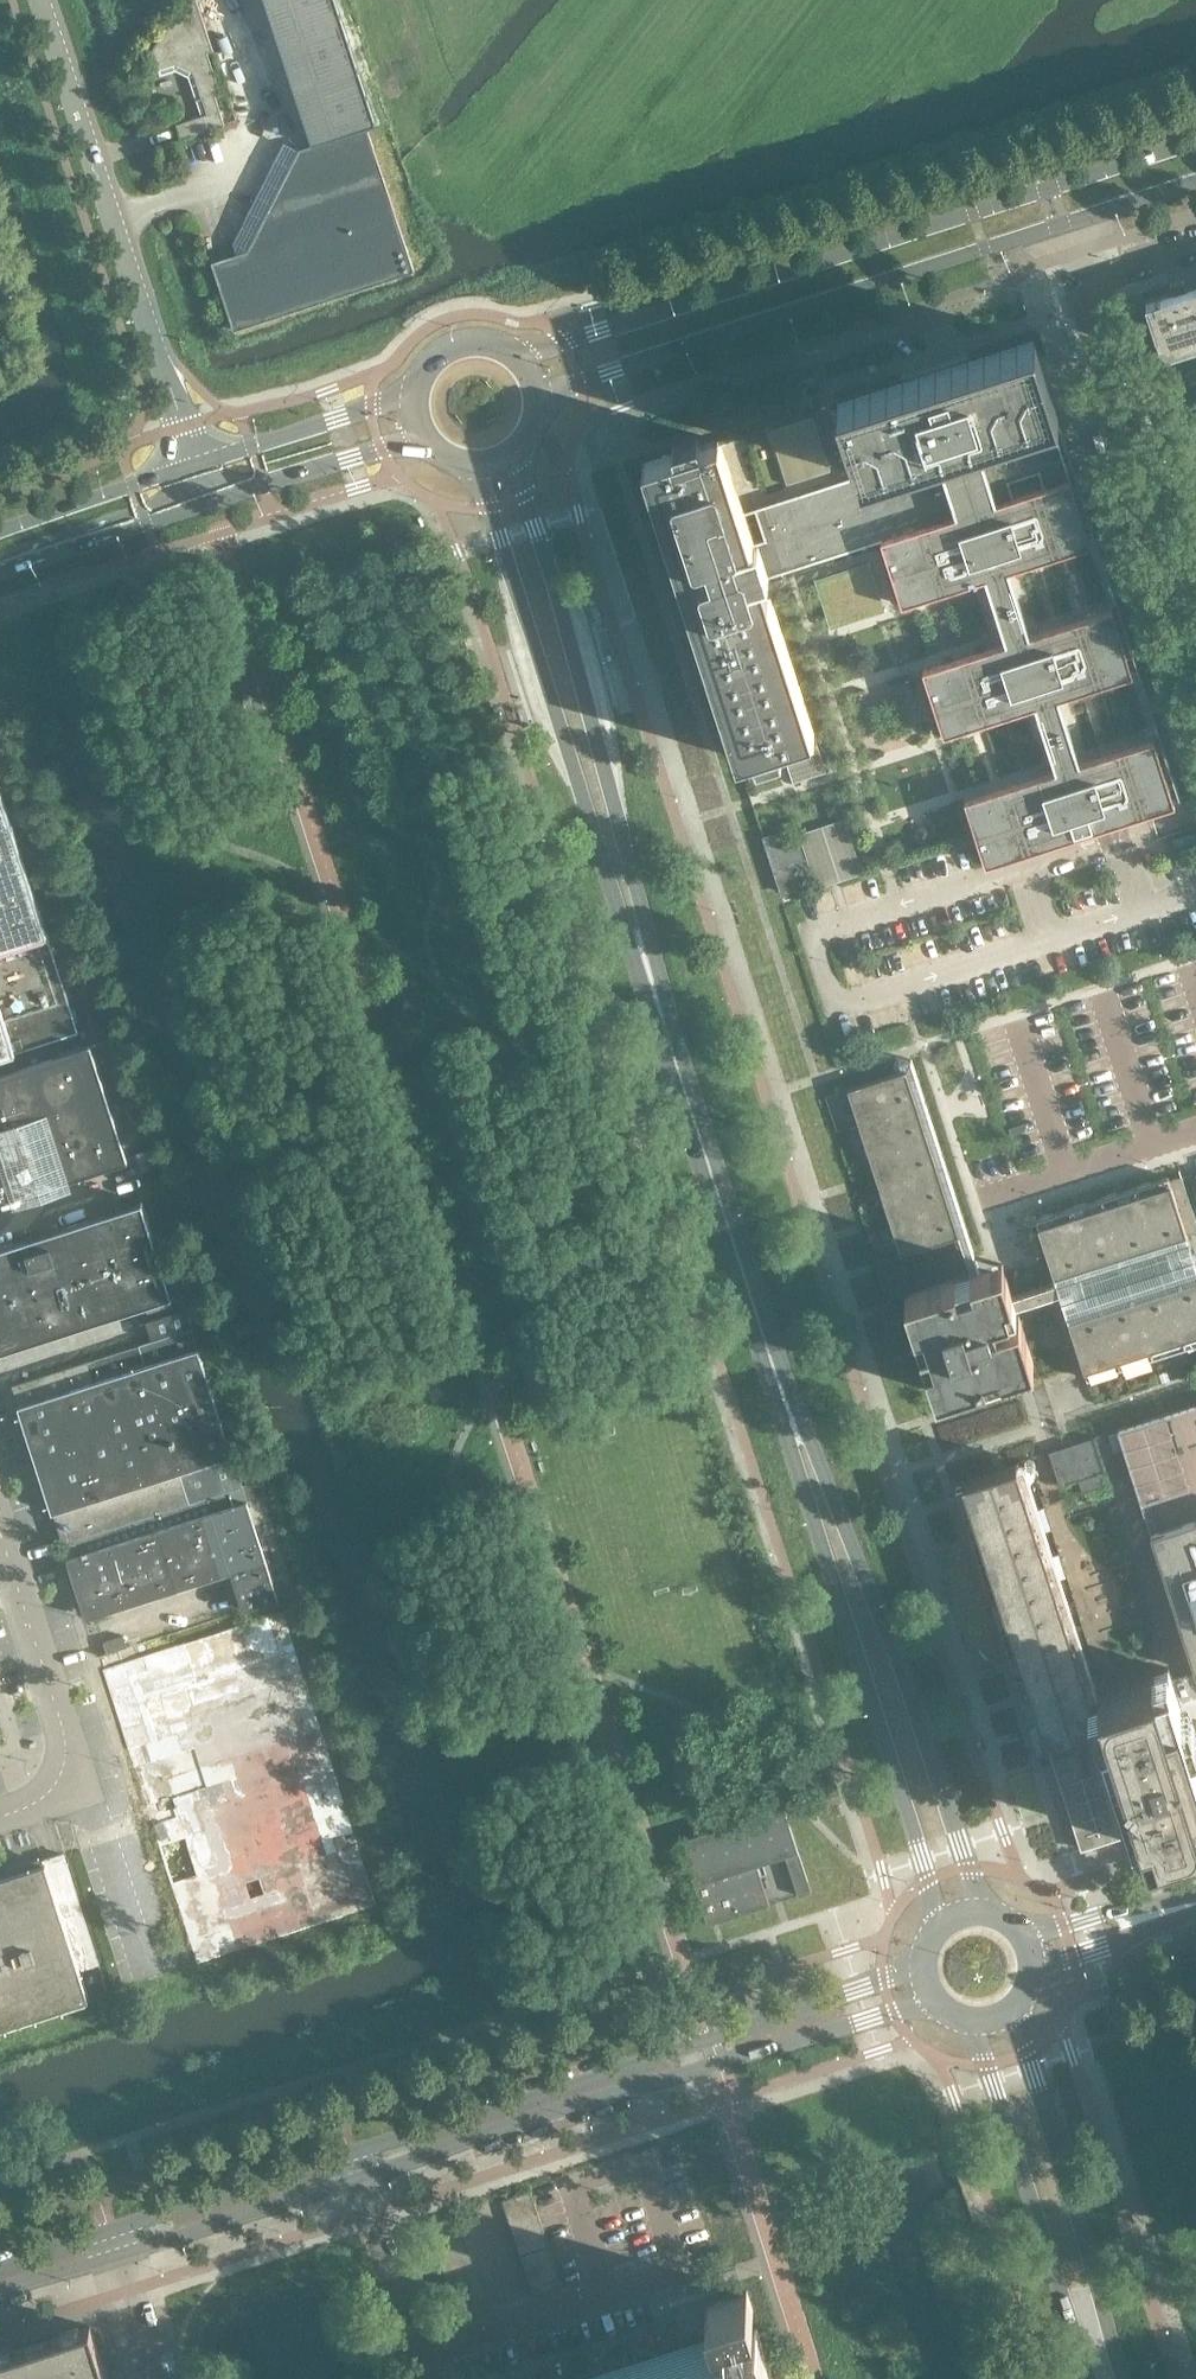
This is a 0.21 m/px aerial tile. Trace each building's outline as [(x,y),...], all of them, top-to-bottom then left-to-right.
[(207,51),(213,49),(197,0),(187,0),(181,2),(183,6),(152,48),(160,74),(162,74),(162,73),(175,69),(188,75),(196,98),(196,99),(203,97),(208,112),(176,123),(181,137),(224,123),(215,93),(221,91),(207,51)] [(312,141),(375,121),(336,0),(266,0),(312,141)] [(414,269),(366,125),(312,143),(298,148),(298,149),(290,166),(280,169),(277,176),(280,186),(248,249),(211,261),(233,328),(414,269)] [(1187,291),(1183,280),(1170,284),(1173,295),(1146,304),(1162,354),(1195,344),(1195,288),(1187,291)] [(1079,762),(1058,697),(1133,673),(1112,608),(1029,634),(1008,569),(1091,543),(1063,456),(1049,413),(1058,410),(1047,376),(1042,362),(1040,356),(1034,337),(919,374),(919,375),(911,378),(911,376),(836,401),(859,473),(753,507),(763,539),(746,544),(757,579),(880,539),(901,604),(984,577),(1005,642),(922,669),(943,734),(1034,705),(1055,769),(964,799),(976,836),(985,864),(1174,803),(1173,797),(1154,738),(1079,762)] [(674,453),(646,462),(647,463),(685,583),(696,618),(740,754),(741,756),(753,752),(754,755),(781,746),(780,743),(812,733),(811,731),(807,733),(757,579),(746,544),(736,513),(713,442),(717,441),(717,440),(718,440),(717,439),(701,444),(700,442),(673,450),(674,453)] [(65,998),(66,998),(65,995),(64,996),(55,967),(56,966),(55,964),(54,964),(45,935),(46,935),(44,930),(42,930),(38,916),(38,915),(33,901),(35,901),(34,898),(32,899),(28,885),(28,884),(27,884),(23,870),(25,869),(24,866),(22,867),(18,853),(18,852),(17,852),(13,838),(15,838),(14,835),(12,836),(8,821),(8,820),(7,821),(3,807),(5,806),(4,803),(2,804),(0,798),(0,1056),(44,1042),(44,1040),(77,1030),(76,1027),(74,1027),(65,998)] [(818,883),(863,872),(850,816),(804,827),(818,883)] [(799,885),(793,867),(785,844),(782,832),(764,837),(780,891),(799,885)] [(805,862),(797,840),(785,844),(793,867),(805,862)] [(112,1114),(90,1044),(0,1072),(0,1199),(25,1191),(27,1199),(59,1188),(56,1180),(127,1158),(112,1114)] [(1180,1175),(1169,1179),(1167,1175),(1035,1217),(1055,1281),(1009,1296),(1009,1295),(1012,1294),(1002,1263),(979,1270),(911,1058),(910,1059),(910,1061),(905,1070),(847,1088),(901,1253),(958,1235),(970,1273),(904,1294),(935,1391),(1033,1360),(1018,1314),(1016,1315),(995,1322),(995,1324),(990,1325),(987,1315),(1059,1292),(1086,1377),(1195,1342),(1195,1264),(1193,1255),(1186,1233),(1195,1230),(1195,1224),(1180,1175)] [(141,1202),(0,1247),(0,1347),(0,1348),(170,1293),(141,1202)] [(241,1486),(198,1346),(191,1326),(185,1305),(145,1318),(151,1338),(13,1383),(19,1403),(18,1404),(52,1510),(53,1510),(63,1539),(63,1541),(65,1541),(190,1501),(241,1486)] [(1116,1427),(1195,1671),(1195,1402),(1116,1427)] [(1105,1470),(1094,1436),(1048,1450),(1059,1484),(1105,1470)] [(1195,1827),(1195,1751),(1168,1666),(1097,1689),(1099,1695),(1091,1697),(1016,1461),(963,1478),(1045,1739),(1081,1848),(1141,1828),(1146,1843),(1195,1827)] [(277,1596),(241,1486),(190,1501),(65,1541),(65,1542),(62,1543),(63,1544),(71,1541),(75,1553),(66,1556),(85,1615),(230,1569),(242,1607),(277,1596)] [(377,1904),(283,1610),(102,1668),(197,1962),(377,1904)] [(785,1854),(798,1850),(783,1805),(680,1838),(707,1923),(770,1903),(756,1863),(785,1854)] [(798,1850),(785,1854),(798,1894),(811,1890),(798,1850)] [(65,1855),(64,1855),(45,1861),(0,1875),(0,2025),(108,1990),(99,1963),(65,1855)] [(535,2204),(530,2189),(502,2199),(506,2213),(535,2204)] [(539,2217),(535,2204),(506,2213),(511,2226),(539,2217)] [(544,2231),(539,2217),(511,2226),(515,2240),(544,2231)] [(548,2244),(544,2231),(515,2240),(520,2253),(548,2244)] [(468,2249),(464,2237),(436,2246),(440,2258),(468,2249)] [(552,2258),(548,2244),(520,2253),(524,2267),(552,2258)] [(472,2261),(468,2249),(440,2258),(444,2270),(472,2261)] [(557,2271),(552,2258),(524,2267),(528,2280),(557,2271)] [(476,2272),(472,2261),(444,2270),(448,2282),(476,2272)] [(561,2285),(557,2271),(528,2280),(533,2294),(561,2285)] [(480,2284),(476,2272),(448,2282),(451,2294),(480,2284)] [(757,2378),(771,2374),(756,2327),(743,2331),(737,2313),(753,2309),(746,2289),(717,2298),(713,2288),(669,2302),(680,2336),(715,2324),(714,2321),(723,2318),(724,2338),(596,2378),(756,2378),(757,2378)] [(104,2378),(107,2377),(90,2325),(0,2354),(0,2378),(101,2378),(104,2378)]
